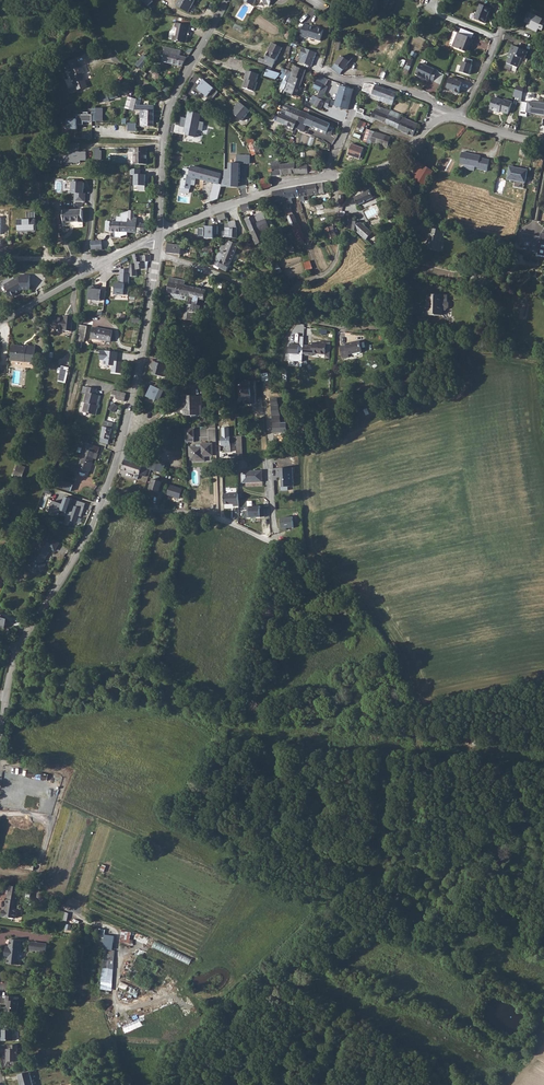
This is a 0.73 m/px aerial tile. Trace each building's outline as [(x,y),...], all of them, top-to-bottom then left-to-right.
[(190,0),(173,0),(171,3),(184,11),(190,0)] [(481,4),(475,19),(485,23),(491,8),(481,4)] [(526,12),(523,18),(524,18),(522,22),(526,24),(524,27),(529,30),(529,29),(532,30),(532,31),(535,32),(536,29),(540,31),(542,26),(541,26),(543,20),(543,19),(537,16),(537,17),(533,15),(533,14),(530,12),(530,13),(526,12)] [(184,31),(185,25),(174,23),(172,40),(182,41),(184,35),(185,34),(184,31)] [(302,23),(299,36),(306,38),(306,37),(319,40),(322,29),(314,27),(315,26),(309,24),(309,25),(302,23)] [(460,33),(471,37),(472,32),(462,29),(460,33)] [(457,34),(451,47),(464,52),(468,44),(470,45),(472,40),(457,34)] [(266,64),(265,65),(270,67),(272,68),(280,52),(281,48),(272,43),(267,52),(269,53),(266,60),(267,61),(266,64)] [(508,54),(504,64),(515,68),(519,59),(521,60),(524,53),(510,46),(507,54),(508,54)] [(180,65),(184,57),(176,55),(177,51),(158,47),(155,61),(180,65)] [(312,66),(317,52),(304,47),(301,56),(303,56),(301,62),(312,66)] [(338,59),(331,68),(339,74),(349,60),(344,57),(341,55),(338,59)] [(472,61),(465,59),(464,62),(463,62),(459,71),(461,72),(468,75),(471,65),(472,61)] [(140,60),(135,67),(142,72),(149,62),(147,61),(145,64),(140,60)] [(418,63),(413,74),(428,80),(429,80),(432,81),(435,75),(439,77),(441,73),(436,71),(418,63)] [(288,78),(287,82),(288,83),(293,86),(299,88),(305,70),(293,65),(291,72),(288,78)] [(82,73),(84,73),(82,66),(69,70),(75,90),(86,87),(82,73)] [(253,74),(247,71),(244,77),(246,78),(243,86),(254,90),(257,81),(256,80),(257,76),(253,74)] [(320,75),(316,83),(313,88),(321,91),(324,84),(327,85),(329,79),(320,75)] [(218,91),(202,78),(199,82),(202,83),(200,86),(199,85),(196,89),(200,93),(201,91),(207,95),(208,94),(212,98),(218,91)] [(462,88),(463,83),(457,81),(457,80),(451,78),(447,89),(453,90),(452,91),(453,93),(457,94),(459,93),(461,87),(462,88)] [(293,86),(288,83),(283,95),(287,96),(286,99),(291,101),(292,98),(295,99),(299,88),(293,86)] [(367,85),(365,93),(380,97),(379,100),(380,100),(380,97),(383,88),(375,85),(368,83),(367,85)] [(341,86),(335,106),(349,110),(354,89),(341,86)] [(383,88),(380,97),(380,100),(391,105),(396,93),(390,91),(388,90),(383,88)] [(522,95),(514,92),(511,99),(518,101),(516,105),(520,106),(522,95)] [(314,105),(321,109),(327,98),(320,95),(318,98),(315,96),(313,100),(316,102),(314,105)] [(139,118),(139,126),(142,126),(145,126),(153,126),(153,106),(141,106),(137,106),(139,101),(128,96),(122,107),(131,111),(133,106),(135,106),(135,113),(144,113),(143,118),(139,118)] [(528,111),(535,112),(535,113),(543,114),(543,103),(529,101),(529,104),(528,111)] [(237,106),(232,112),(242,121),(250,111),(244,106),(239,102),(236,105),(237,106)] [(490,102),(487,113),(498,116),(498,115),(507,117),(510,106),(501,103),(501,105),(490,102)] [(282,115),(286,116),(297,121),(298,121),(302,112),(285,105),(283,109),(288,111),(287,112),(284,111),(282,115)] [(379,111),(375,120),(384,123),(389,111),(380,108),(379,111)] [(201,113),(188,110),(186,119),(181,118),(180,126),(184,127),(183,134),(196,136),(197,129),(202,130),(203,122),(199,121),(201,113)] [(389,111),(384,123),(391,127),(397,113),(389,110),(389,111)] [(78,120),(68,120),(68,121),(64,121),(64,127),(68,127),(68,129),(78,129),(78,125),(84,125),(84,122),(93,122),(93,121),(98,121),(98,112),(93,112),(93,115),(89,115),(89,112),(84,112),(84,115),(78,115),(78,120)] [(298,121),(295,129),(302,132),(305,127),(312,129),(312,128),(316,118),(302,112),(298,121)] [(397,113),(391,127),(397,129),(397,130),(412,136),(417,124),(401,118),(400,120),(398,119),(400,115),(397,113)] [(297,121),(286,116),(285,118),(279,115),(277,122),(293,128),(297,121)] [(316,118),(312,128),(326,133),(328,128),(330,124),(316,118)] [(137,131),(137,123),(128,123),(128,131),(137,131)] [(366,130),(362,142),(369,144),(370,142),(382,146),(385,136),(366,130)] [(359,148),(357,148),(347,145),(345,155),(344,156),(352,158),(357,159),(359,148)] [(147,147),(129,147),(129,151),(134,151),(134,163),(146,163),(147,147)] [(87,160),(87,151),(64,152),(65,162),(81,162),(81,160),(87,160)] [(460,152),(457,162),(475,167),(474,170),(484,172),(487,161),(477,158),(478,156),(460,152)] [(225,175),(222,185),(236,185),(237,182),(239,182),(240,163),(247,163),(247,156),(237,155),(237,164),(229,163),(229,169),(225,169),(225,175)] [(271,161),(273,176),(289,174),(288,164),(280,165),(279,160),(271,161)] [(425,185),(433,171),(418,162),(410,177),(425,185)] [(295,164),(288,164),(289,174),(295,173),(314,172),(314,171),(320,170),(319,164),(295,166),(295,164)] [(183,175),(180,188),(189,189),(192,177),(219,183),(221,174),(209,171),(191,167),(189,176),(183,175)] [(509,168),(507,180),(526,183),(528,170),(521,169),(521,170),(509,168)] [(140,175),(140,169),(130,169),(130,175),(135,175),(135,186),(146,186),(146,175),(140,175)] [(261,179),(259,180),(262,189),(270,186),(268,177),(261,179)] [(86,202),(86,193),(85,193),(85,182),(72,181),(72,193),(75,193),(75,201),(86,202)] [(328,182),(306,185),(307,195),(332,192),(330,183),(328,182)] [(306,185),(297,187),(299,196),(300,201),(304,200),(303,196),(307,195),(306,185)] [(297,187),(284,189),(285,198),(286,203),(291,202),(290,197),(299,196),(297,187)] [(284,189),(271,191),(273,196),(274,201),(285,198),(284,189)] [(369,190),(353,197),(357,205),(372,198),(369,190)] [(248,203),(240,205),(242,212),(250,209),(248,203)] [(287,209),(284,211),(286,214),(292,227),(297,224),(290,208),(287,209)] [(81,227),(82,210),(63,210),(62,225),(71,225),(71,227),(81,227)] [(126,210),(118,212),(118,216),(114,216),(114,221),(103,220),(103,230),(125,231),(126,217),(126,210)] [(18,231),(36,231),(36,212),(27,212),(27,219),(18,219),(18,231)] [(253,215),(244,218),(247,225),(265,218),(263,212),(254,216),(253,215)] [(125,231),(134,231),(135,222),(135,217),(131,217),(126,217),(125,231)] [(265,218),(247,225),(250,232),(259,228),(261,231),(267,228),(268,227),(265,218)] [(350,228),(350,229),(356,231),(365,239),(371,232),(363,224),(361,223),(358,221),(352,220),(350,228)] [(234,221),(227,222),(227,224),(228,229),(236,229),(234,221)] [(140,222),(135,222),(134,231),(140,231),(140,228),(143,229),(143,227),(143,225),(140,224),(140,222)] [(200,238),(213,238),(214,226),(204,226),(204,228),(200,228),(200,238)] [(324,228),(327,239),(337,237),(334,226),(324,228)] [(429,231),(425,246),(437,249),(441,234),(443,235),(444,230),(431,226),(430,232),(429,231)] [(259,228),(250,232),(255,242),(256,244),(265,241),(261,231),(259,228)] [(224,229),(223,238),(235,238),(236,229),(228,229),(224,229)] [(521,233),(518,245),(527,247),(527,249),(536,252),(539,238),(521,233)] [(103,240),(92,241),(92,250),(103,249),(103,240)] [(221,246),(216,257),(230,263),(232,260),(237,245),(229,241),(228,242),(223,240),(221,246)] [(167,244),(166,253),(174,254),(175,245),(167,244)] [(175,245),(174,254),(183,255),(184,246),(175,245)] [(137,264),(136,264),(133,265),(133,269),(132,268),(132,277),(139,275),(138,269),(147,268),(146,263),(151,263),(151,255),(142,257),(141,254),(135,254),(136,262),(137,263),(137,264)] [(216,257),(213,265),(224,271),(226,272),(230,263),(216,257)] [(30,289),(28,274),(19,275),(19,277),(18,277),(4,286),(7,291),(7,292),(10,297),(11,297),(16,294),(17,293),(23,289),(30,289)] [(170,278),(167,292),(188,297),(190,286),(184,285),(185,281),(182,281),(176,279),(170,278)] [(126,283),(116,282),(116,294),(129,295),(129,288),(126,288),(126,283)] [(88,299),(100,300),(101,290),(95,288),(93,284),(88,286),(89,288),(88,299)] [(190,286),(188,297),(194,298),(198,299),(199,299),(204,300),(207,290),(190,286)] [(423,294),(423,298),(423,304),(424,304),(424,306),(423,313),(423,314),(441,315),(440,318),(447,319),(447,316),(447,310),(447,307),(444,307),(444,303),(443,302),(442,301),(443,294),(423,294)] [(187,313),(187,314),(186,315),(193,317),(193,316),(198,318),(199,315),(202,307),(197,306),(196,306),(192,304),(188,303),(185,312),(187,313)] [(56,312),(55,325),(74,327),(75,311),(66,310),(66,313),(56,312)] [(92,324),(85,323),(83,339),(90,340),(92,324)] [(117,338),(118,327),(99,325),(97,336),(117,338)] [(302,361),(304,337),(300,336),(300,344),(288,344),(287,361),(302,361)] [(345,344),(339,345),(341,357),(347,356),(347,353),(360,350),(359,339),(345,342),(345,344)] [(329,344),(322,343),(316,343),(316,346),(307,346),(306,356),(315,356),(316,354),(329,354),(329,344)] [(29,347),(16,345),(14,361),(29,363),(29,361),(37,362),(39,347),(29,346),(29,347)] [(122,374),(123,362),(117,361),(118,353),(101,351),(100,360),(103,360),(103,365),(113,366),(112,373),(122,374)] [(157,363),(154,363),(153,367),(154,368),(153,370),(152,374),(163,377),(166,366),(164,365),(157,363)] [(65,384),(69,368),(65,367),(62,367),(59,381),(59,383),(65,384)] [(251,403),(256,403),(257,381),(242,381),(242,399),(251,399),(251,403)] [(100,388),(90,386),(87,401),(88,401),(86,411),(99,414),(100,408),(100,406),(103,394),(99,393),(100,388)] [(159,391),(150,386),(145,395),(155,400),(159,391)] [(130,393),(120,391),(119,397),(122,400),(128,401),(130,393)] [(185,406),(183,406),(183,414),(196,414),(196,406),(201,406),(200,394),(185,394),(185,406)] [(273,433),(282,433),(281,416),(278,398),(270,399),(273,433)] [(113,403),(109,408),(114,412),(118,406),(113,403)] [(117,423),(107,421),(106,428),(107,428),(104,437),(113,440),(117,423)] [(230,427),(221,427),(222,446),(226,446),(226,452),(231,451),(230,427)] [(197,445),(189,446),(189,455),(193,459),(195,459),(202,458),(202,455),(211,454),(211,443),(199,443),(197,445)] [(102,451),(86,445),(85,448),(86,454),(80,469),(84,470),(83,472),(86,474),(88,471),(90,472),(97,456),(100,457),(102,451)] [(124,454),(120,470),(144,476),(148,463),(142,462),(142,461),(137,459),(137,458),(129,456),(129,455),(128,453),(127,452),(126,452),(126,453),(125,454),(124,454)] [(26,468),(19,465),(15,478),(22,480),(26,468)] [(291,473),(275,474),(276,482),(280,482),(281,492),(284,491),(292,491),(291,473)] [(163,478),(154,474),(148,489),(158,492),(163,478)] [(261,476),(242,476),(242,488),(262,487),(261,476)] [(75,482),(63,477),(61,483),(73,488),(75,482)] [(183,488),(170,485),(167,495),(180,499),(183,488)] [(238,507),(238,494),(223,494),(223,505),(233,505),(233,507),(238,507)] [(65,517),(72,498),(64,496),(62,504),(48,499),(45,510),(65,517)] [(76,515),(82,517),(87,503),(72,498),(65,517),(64,521),(73,523),(76,515)] [(260,517),(259,506),(248,507),(248,511),(245,511),(246,518),(260,517)] [(293,517),(280,518),(281,529),(294,528),(293,517)] [(30,563),(41,568),(44,570),(48,564),(44,562),(53,548),(56,549),(60,542),(46,535),(42,542),(30,563)] [(2,609),(0,615),(0,621),(9,624),(12,615),(6,613),(7,610),(2,609)] [(27,777),(49,780),(49,773),(28,771),(27,777)] [(34,784),(33,792),(41,793),(42,786),(34,784)] [(3,908),(2,914),(16,916),(20,894),(9,892),(6,908),(3,908)] [(100,928),(98,948),(104,948),(106,929),(100,928)] [(134,940),(131,939),(132,931),(122,930),(121,944),(134,945),(134,940)] [(9,944),(8,944),(7,952),(8,952),(8,955),(7,961),(20,963),(20,957),(19,957),(20,951),(21,952),(22,946),(20,945),(21,938),(10,937),(9,944)] [(47,951),(48,943),(31,941),(30,950),(47,951)] [(155,942),(152,948),(191,962),(193,956),(155,942)] [(113,975),(116,949),(106,949),(104,968),(109,968),(109,975),(113,975)] [(135,962),(156,973),(160,966),(139,955),(135,962)] [(121,988),(137,996),(140,990),(124,982),(121,988)] [(7,992),(6,997),(8,997),(7,1010),(19,1012),(20,998),(16,998),(16,993),(7,992)] [(13,1026),(5,1026),(5,1030),(3,1030),(3,1037),(3,1038),(3,1041),(15,1041),(15,1032),(14,1032),(14,1026),(13,1026)] [(18,1044),(12,1044),(12,1048),(7,1049),(8,1053),(8,1055),(8,1061),(19,1060),(18,1044)] [(18,1074),(20,1084),(32,1084),(30,1071),(18,1074)]
